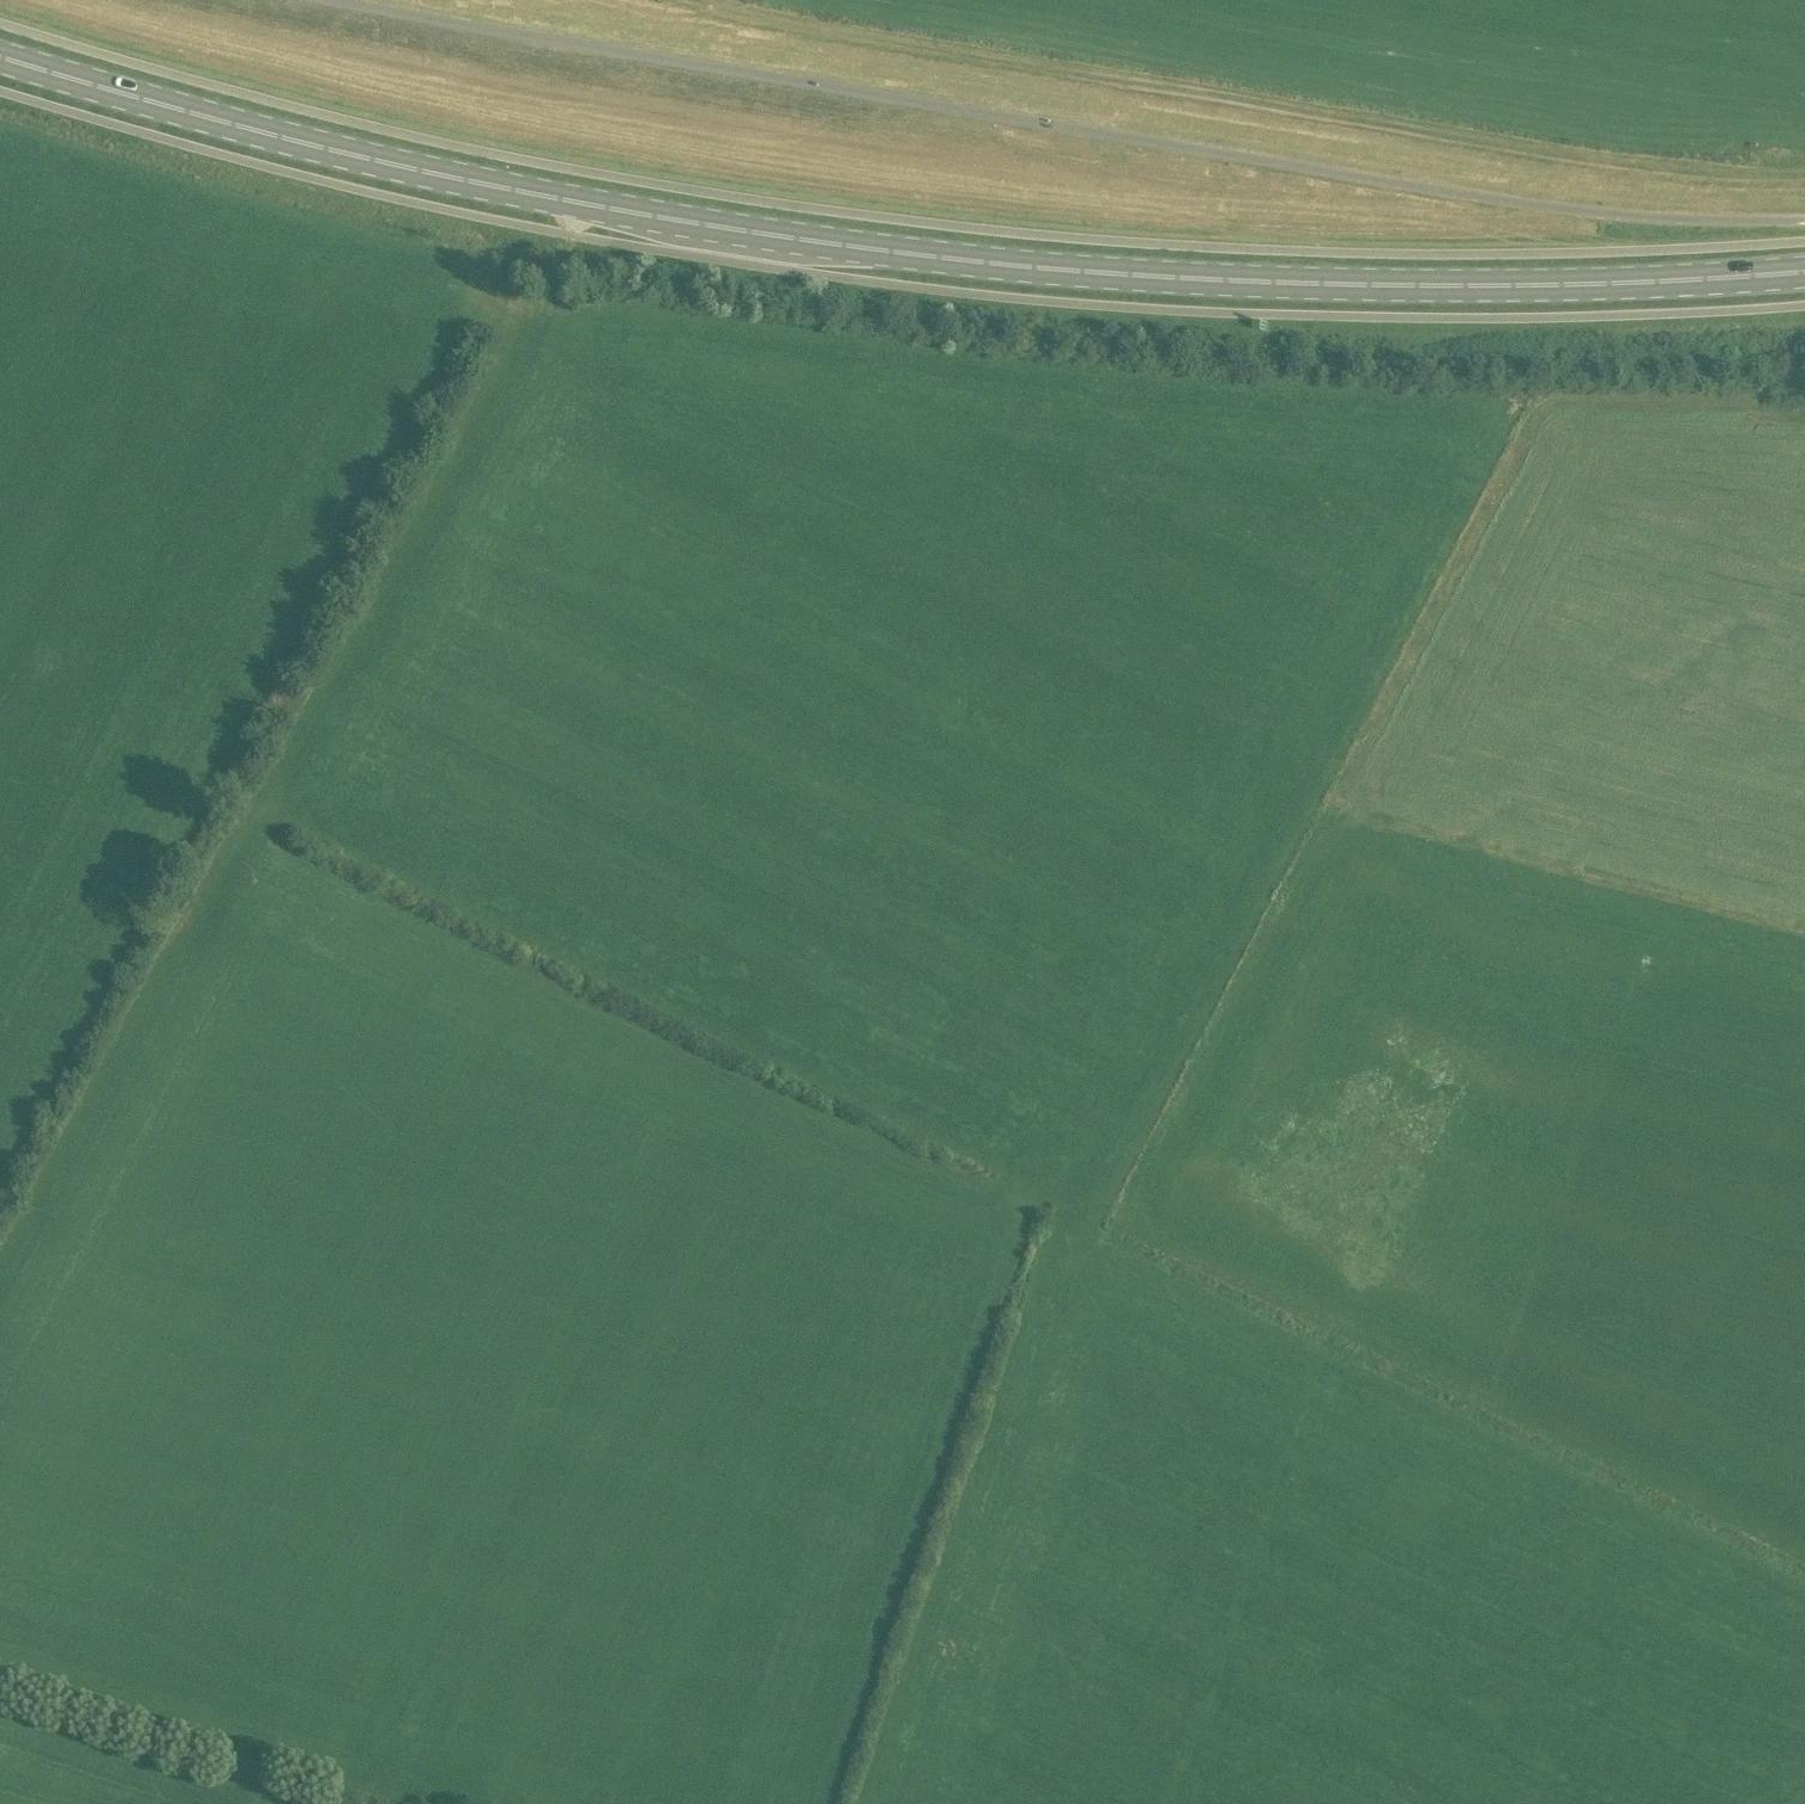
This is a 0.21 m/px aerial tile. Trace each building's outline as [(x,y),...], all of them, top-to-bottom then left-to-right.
[(563,351),(558,361),(576,372),(582,362),(563,351)]
